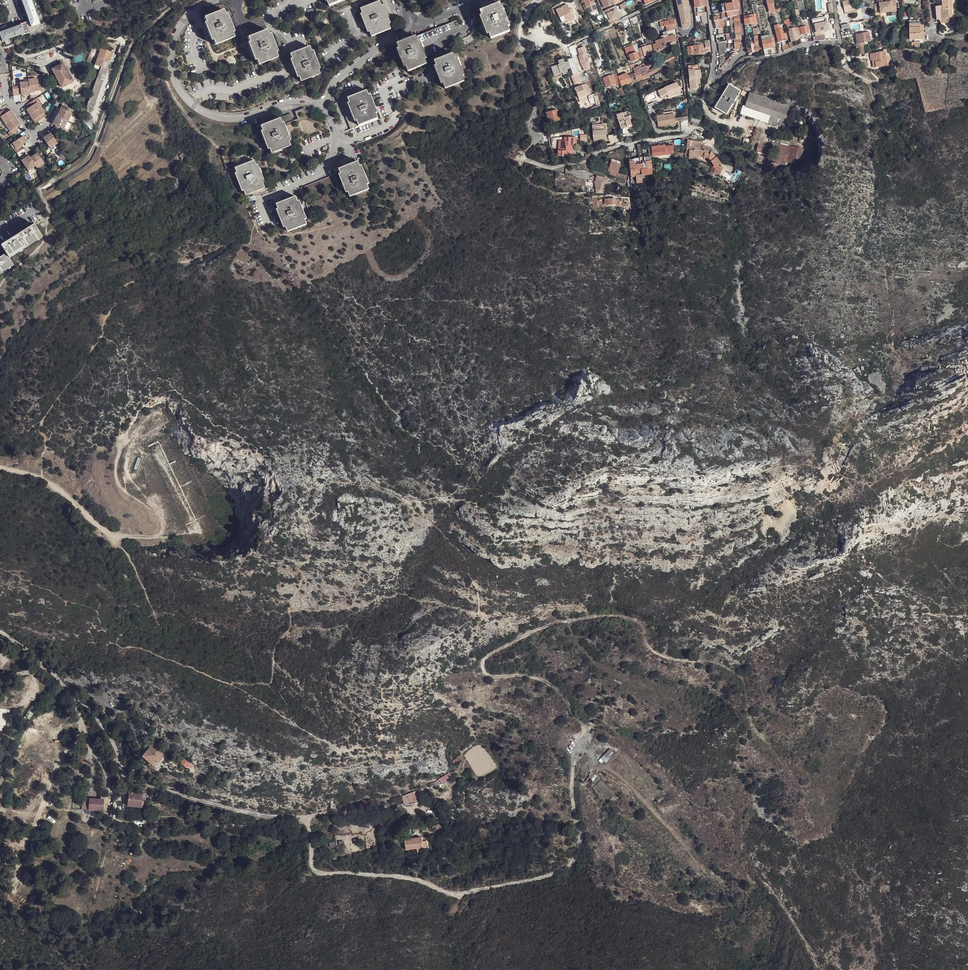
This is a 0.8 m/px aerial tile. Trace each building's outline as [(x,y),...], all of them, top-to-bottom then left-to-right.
[(31,26),(39,24),(30,0),(22,0),(31,26)] [(361,7),(372,34),(390,27),(387,18),(389,17),(385,7),(383,8),(379,0),(378,0),(361,7)] [(588,13),(597,9),(593,0),(583,0),(588,13)] [(688,0),(676,0),(679,17),(689,15),(688,0)] [(705,0),(694,0),(695,7),(694,7),(694,9),(695,8),(706,6),(705,0)] [(726,13),(739,10),(738,0),(733,0),(732,0),(729,1),(730,4),(722,5),(724,13),(726,13)] [(772,0),(766,0),(769,11),(774,9),(773,4),(772,0)] [(853,0),(846,0),(841,1),(843,9),(844,14),(856,10),(853,0)] [(878,1),(878,11),(895,10),(894,0),(890,0),(885,1),(878,1)] [(936,7),(937,21),(942,20),(943,24),(948,24),(948,22),(953,22),(952,10),(953,9),(952,0),(942,1),(943,6),(936,7)] [(478,9),(489,36),(508,29),(498,2),(478,9)] [(556,10),(562,23),(572,17),(570,13),(569,10),(567,5),(556,10)] [(607,9),(603,11),(604,13),(608,12),(611,21),(608,22),(609,25),(622,18),(621,16),(623,15),(620,8),(618,9),(616,5),(607,9)] [(222,9),(204,17),(206,21),(203,22),(212,40),(213,40),(215,44),(234,36),(228,23),(226,18),(222,9)] [(707,12),(695,13),(696,20),(703,19),(704,23),(708,22),(708,18),(707,12)] [(690,22),(689,15),(679,17),(681,24),(690,22)] [(741,31),(739,15),(730,17),(732,33),(741,31)] [(750,15),(744,16),(745,25),(751,24),(755,23),(754,17),(751,18),(750,15)] [(676,28),(674,19),(671,18),(668,18),(668,20),(664,21),(665,26),(667,31),(676,28)] [(416,34),(396,42),(398,47),(400,51),(402,51),(406,60),(404,61),(406,64),(408,69),(427,61),(425,56),(418,39),(420,38),(421,41),(458,26),(455,19),(416,35),(416,34)] [(726,33),(723,19),(719,20),(714,21),(715,26),(719,25),(720,28),(718,28),(719,34),(724,34),(726,33)] [(923,40),(923,27),(923,25),(919,25),(919,21),(908,21),(908,25),(909,40),(914,40),(920,40),(923,40)] [(25,23),(0,33),(0,34),(3,41),(28,32),(25,23)] [(823,31),(821,23),(812,25),(814,33),(823,31)] [(776,30),(778,41),(787,39),(784,28),(781,29),(780,24),(775,25),(776,30)] [(849,24),(841,26),(843,35),(851,34),(849,24)] [(802,27),(798,28),(800,35),(809,33),(808,26),(802,27)] [(266,29),(247,36),(251,45),(255,54),(258,64),(278,56),(266,29)] [(796,31),(795,29),(788,30),(791,42),(792,42),(798,40),(798,39),(796,31)] [(732,33),(728,33),(729,40),(733,39),(741,38),(741,37),(741,31),(732,33)] [(676,40),(674,34),(668,37),(666,32),(662,32),(663,35),(666,45),(667,45),(670,44),(670,43),(676,40)] [(869,34),(868,32),(863,33),(855,35),(857,44),(868,42),(870,41),(869,34)] [(653,44),(654,53),(666,47),(666,45),(663,35),(661,36),(661,38),(655,40),(656,43),(653,44)] [(748,56),(755,56),(754,52),(764,51),(764,49),(761,40),(761,38),(758,39),(757,35),(754,36),(755,44),(754,45),(754,46),(751,46),(752,51),(748,51),(748,56)] [(418,39),(425,56),(427,55),(426,51),(428,50),(424,42),(422,43),(421,41),(420,38),(418,39)] [(773,47),(772,38),(761,40),(764,49),(768,48),(773,47)] [(644,56),(653,53),(650,40),(645,41),(646,43),(641,45),(641,47),(639,48),(641,56),(644,56)] [(725,41),(718,42),(719,55),(726,52),(725,41)] [(790,47),(789,45),(789,43),(782,46),(784,50),(784,52),(791,48),(790,47)] [(309,44),(290,52),(293,61),(290,63),(295,72),(298,71),(302,80),(321,72),(309,44)] [(694,46),(695,52),(695,54),(703,54),(703,45),(694,46)] [(100,65),(85,104),(91,106),(113,50),(100,46),(94,62),(100,65)] [(447,46),(429,53),(431,59),(434,58),(437,65),(438,67),(439,66),(444,76),(442,77),(443,80),(445,85),(464,76),(463,72),(456,57),(453,50),(450,51),(447,46)] [(635,53),(633,46),(625,50),(627,57),(629,56),(631,61),(640,58),(637,52),(635,53)] [(400,51),(398,47),(397,47),(404,65),(406,64),(404,61),(406,60),(402,51),(400,51)] [(590,64),(584,47),(577,49),(580,55),(579,56),(582,67),(583,67),(589,65),(590,64)] [(885,51),(871,54),(873,61),(874,60),(876,68),(888,65),(887,60),(886,56),(885,51)] [(737,54),(735,52),(732,54),(727,60),(723,65),(724,65),(726,67),(737,54)] [(456,57),(463,72),(465,71),(463,68),(466,67),(462,57),(459,58),(458,56),(456,57)] [(571,68),(573,75),(577,73),(578,73),(572,58),(567,60),(568,62),(564,63),(562,60),(558,61),(559,65),(550,68),(553,76),(562,73),(563,75),(567,73),(566,70),(571,68)] [(725,59),(719,59),(719,63),(719,67),(718,68),(722,72),(726,67),(724,65),(723,65),(727,60),(725,59)] [(63,63),(52,69),(62,87),(73,81),(63,63)] [(852,63),(848,65),(853,72),(856,69),(852,63)] [(434,66),(440,81),(443,80),(442,77),(444,76),(439,66),(438,67),(437,65),(434,66)] [(634,73),(635,77),(637,81),(658,71),(656,67),(649,70),(647,66),(642,68),(641,65),(635,68),(636,71),(633,72),(634,73)] [(628,75),(625,68),(616,72),(622,86),(631,82),(632,84),(637,81),(635,77),(634,73),(628,75)] [(688,71),(690,89),(698,88),(697,84),(700,84),(699,78),(700,78),(699,70),(688,71)] [(616,84),(613,75),(611,71),(602,75),(606,88),(616,84)] [(580,82),(577,73),(573,75),(571,76),(574,84),(580,82)] [(28,80),(29,82),(30,92),(39,91),(38,82),(38,79),(28,80)] [(30,92),(29,82),(20,82),(20,87),(16,87),(17,96),(30,94),(30,92)] [(587,98),(586,95),(590,94),(587,84),(575,89),(580,101),(587,98)] [(670,91),(669,86),(664,88),(664,89),(658,90),(660,97),(666,95),(669,95),(670,97),(680,94),(679,88),(670,91)] [(716,111),(727,117),(741,94),(730,87),(716,111)] [(367,88),(341,99),(352,126),(378,116),(367,88)] [(744,109),(742,116),(748,118),(750,112),(770,118),(768,124),(786,130),(793,109),(751,95),(746,110),(744,109)] [(37,103),(36,100),(30,103),(29,104),(30,107),(28,108),(27,109),(30,115),(41,108),(37,103)] [(60,107),(56,118),(65,122),(66,122),(69,116),(65,114),(67,110),(60,107)] [(293,120),(290,113),(279,117),(291,145),(325,130),(319,117),(315,118),(311,108),(306,109),(305,107),(295,111),(298,118),(293,120)] [(41,108),(30,115),(35,123),(46,116),(44,113),(41,108)] [(5,113),(3,109),(0,111),(0,117),(4,123),(15,116),(10,109),(10,110),(5,113)] [(559,120),(557,111),(547,113),(549,122),(559,120)] [(770,118),(750,112),(748,118),(768,124),(770,118)] [(656,115),(658,126),(670,125),(676,124),(674,113),(667,114),(667,115),(664,115),(664,114),(659,115),(656,115)] [(15,116),(4,123),(9,131),(8,131),(10,135),(18,130),(16,126),(20,124),(15,116)] [(65,122),(56,118),(54,117),(52,123),(54,124),(53,128),(61,131),(65,122)] [(279,117),(260,125),(271,153),(291,145),(279,117)] [(89,121),(85,124),(90,129),(93,127),(89,121)] [(591,125),(594,140),(604,138),(603,136),(606,135),(604,123),(599,124),(591,125)] [(625,123),(620,125),(624,138),(632,136),(630,131),(630,129),(633,128),(631,124),(626,126),(625,123)] [(58,143),(51,133),(43,138),(50,148),(58,143)] [(29,144),(26,140),(23,135),(13,141),(16,147),(15,148),(17,151),(23,147),(29,144)] [(576,142),(577,142),(577,138),(564,138),(564,142),(558,141),(558,156),(573,156),(574,147),(574,142),(576,142)] [(702,147),(701,147),(701,142),(695,141),(692,141),(688,140),(686,146),(686,150),(689,151),(694,151),(694,153),(700,154),(699,156),(700,156),(703,158),(705,158),(708,159),(712,160),(713,161),(712,162),(713,165),(710,173),(719,177),(720,175),(723,176),(725,171),(722,169),(723,167),(719,166),(722,164),(718,158),(717,158),(712,153),(711,154),(711,153),(708,152),(709,149),(702,145),(702,147)] [(651,147),(653,157),(673,154),(674,145),(673,142),(669,143),(670,146),(666,146),(666,145),(651,147)] [(637,145),(628,148),(628,153),(631,153),(632,156),(637,155),(636,152),(638,152),(637,145)] [(41,156),(44,154),(39,146),(36,148),(38,150),(40,153),(31,159),(35,165),(37,168),(46,163),(41,156)] [(771,157),(770,165),(778,166),(778,167),(787,169),(787,165),(794,166),(794,163),(796,150),(773,146),(772,150),(771,157)] [(31,159),(29,156),(26,152),(26,151),(23,147),(17,151),(16,152),(27,170),(35,165),(31,159)] [(759,148),(758,155),(771,157),(772,150),(759,148)] [(39,153),(38,150),(29,156),(31,159),(39,153)] [(802,164),(804,151),(796,150),(794,163),(802,164)] [(651,157),(644,157),(645,163),(640,164),(639,157),(634,158),(629,159),(631,177),(636,176),(637,181),(642,180),(642,175),(647,174),(652,174),(651,162),(651,157)] [(255,160),(235,169),(247,196),(266,189),(255,160)] [(360,160),(340,168),(342,173),(341,173),(348,192),(350,191),(352,195),(371,188),(360,160)] [(621,164),(612,161),(609,170),(608,173),(612,174),(612,175),(616,176),(622,178),(622,179),(627,179),(627,176),(618,173),(621,164)] [(608,178),(601,176),(598,184),(605,186),(608,178)] [(604,199),(604,203),(619,204),(619,200),(616,200),(616,195),(609,195),(609,199),(604,199)] [(299,197),(280,204),(282,209),(280,210),(284,219),(286,218),(287,222),(286,222),(291,232),(310,223),(306,215),(306,216),(304,211),(306,210),(304,205),(302,206),(299,197)] [(9,258),(26,247),(42,237),(34,224),(25,229),(17,234),(9,239),(0,245),(6,253),(9,258)] [(13,265),(9,258),(6,253),(0,257),(0,273),(13,265)] [(37,708),(32,705),(23,717),(27,721),(37,708)] [(164,754),(151,743),(141,755),(154,767),(164,754)] [(601,759),(606,763),(615,753),(610,748),(601,759)] [(142,792),(128,791),(126,805),(141,806),(142,792)] [(417,791),(402,795),(405,805),(423,802),(417,791)] [(103,799),(88,798),(88,811),(103,812),(103,799)] [(422,837),(404,839),(406,851),(424,848),(422,837)]
